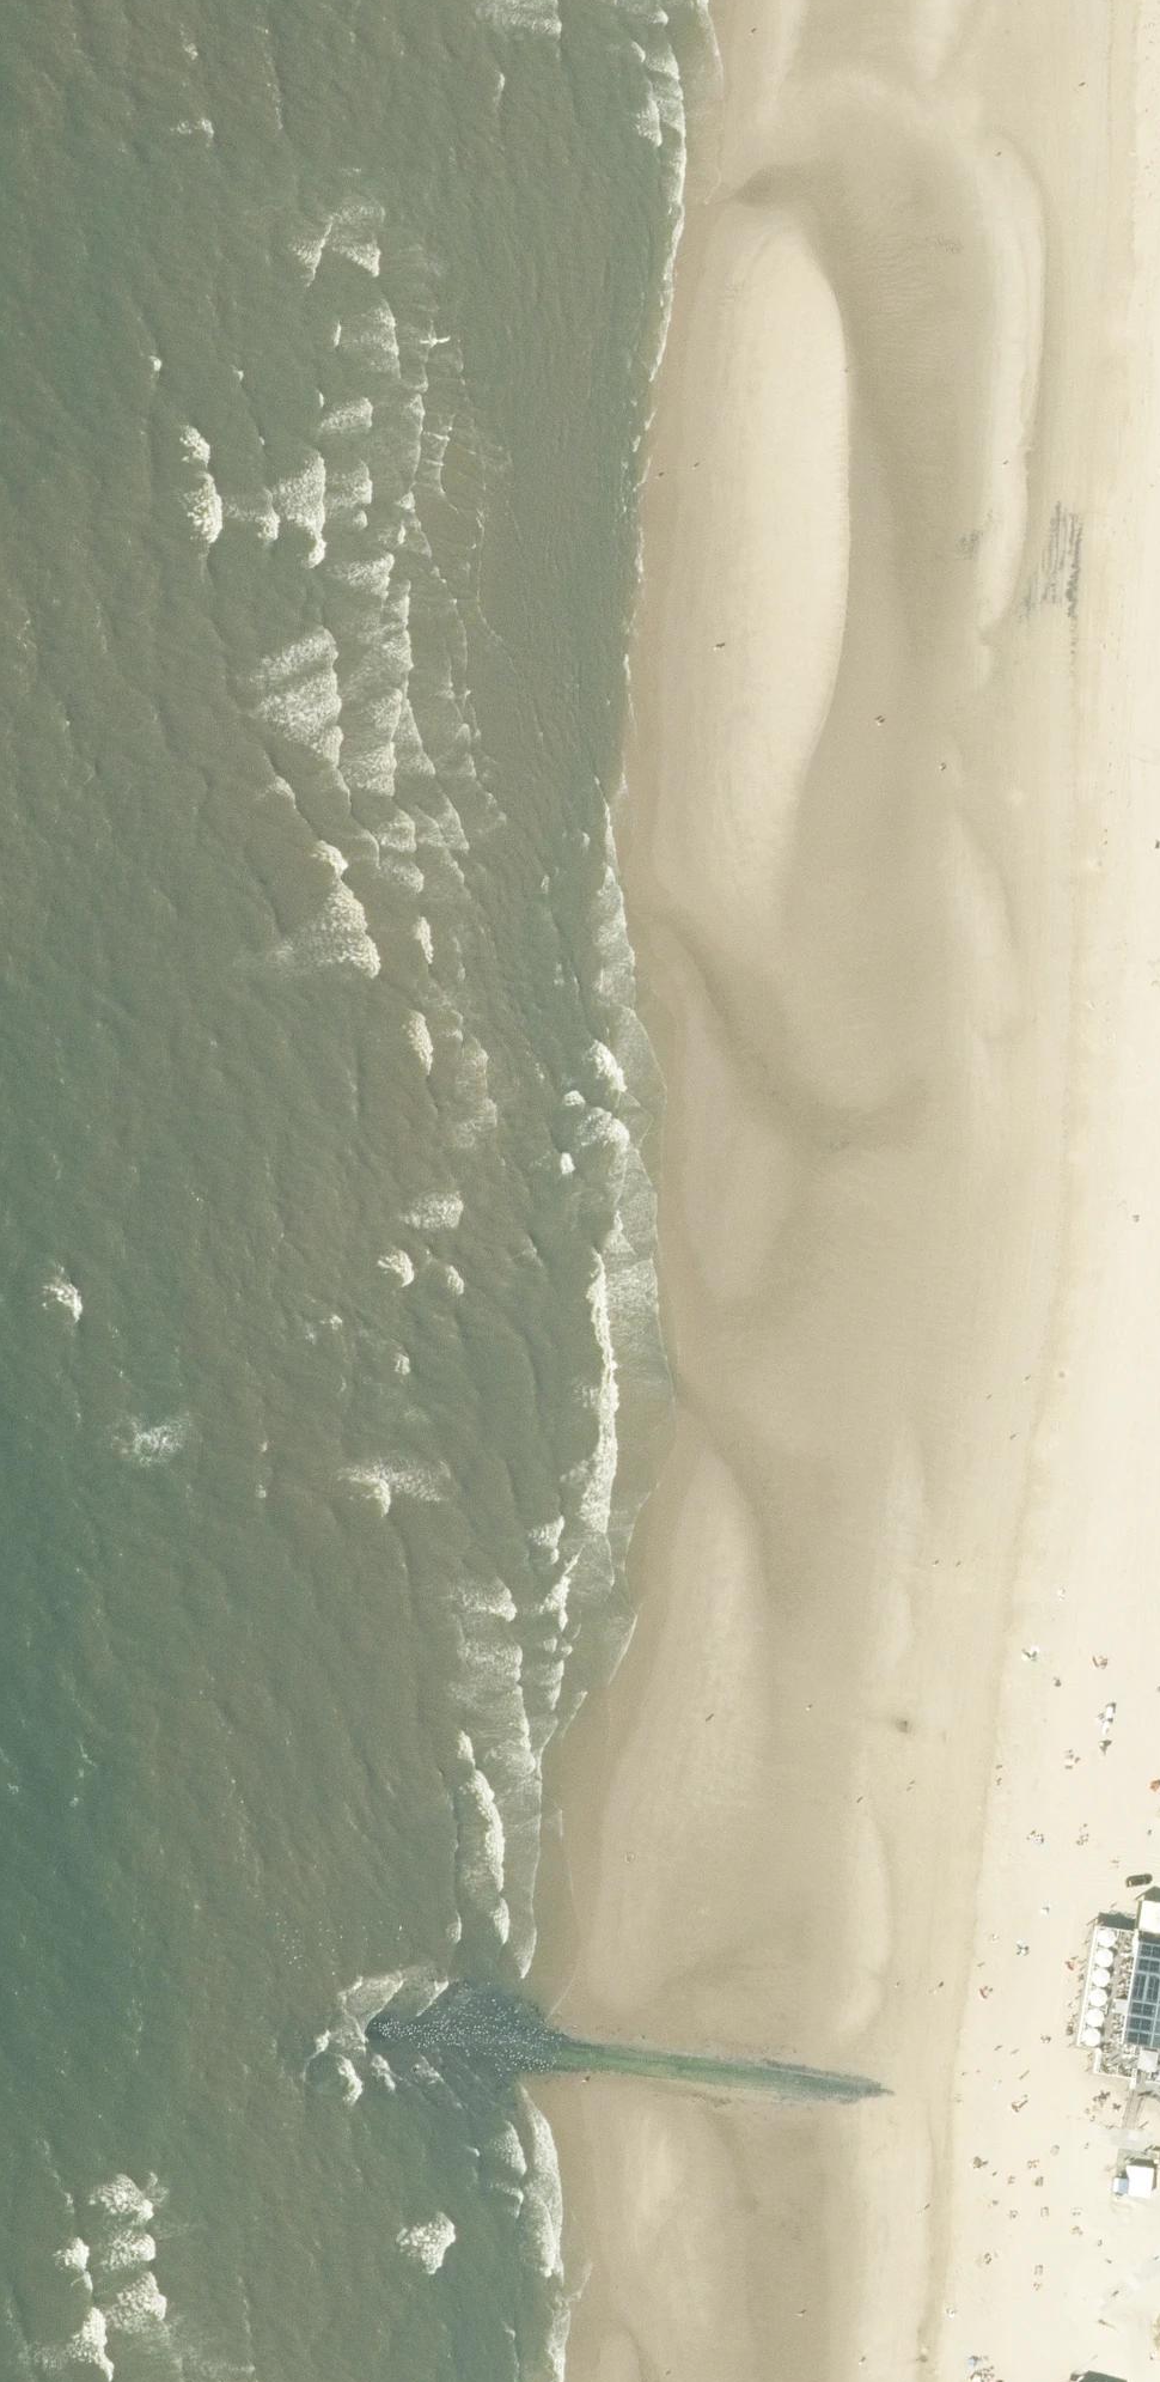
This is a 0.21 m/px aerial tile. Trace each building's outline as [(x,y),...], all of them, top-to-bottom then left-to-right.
[(1129,1942),(1112,2042),(1159,2050),(1159,1946),(1129,1942)] [(1123,2194),(1143,2197),(1147,2168),(1115,2164),(1113,2180),(1125,2182),(1123,2194)]
